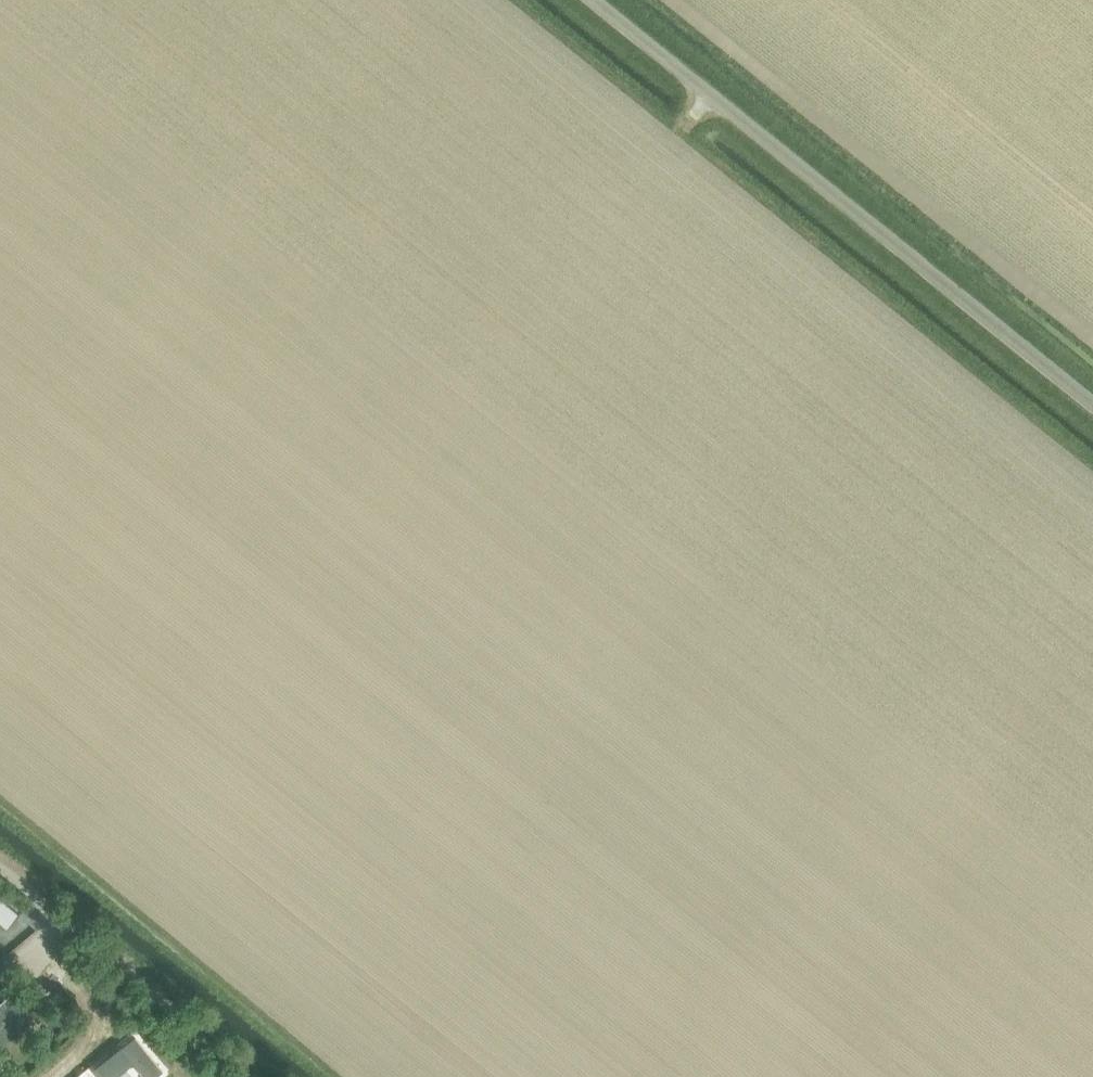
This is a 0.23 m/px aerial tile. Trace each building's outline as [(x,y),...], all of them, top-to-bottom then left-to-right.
[(35,995),(24,985),(0,1009),(0,1031),(35,995)] [(155,1068),(164,1076),(166,1076),(188,1054),(179,1044),(155,1068)] [(126,1076),(146,1076),(133,1059),(120,1069),(126,1076)]
